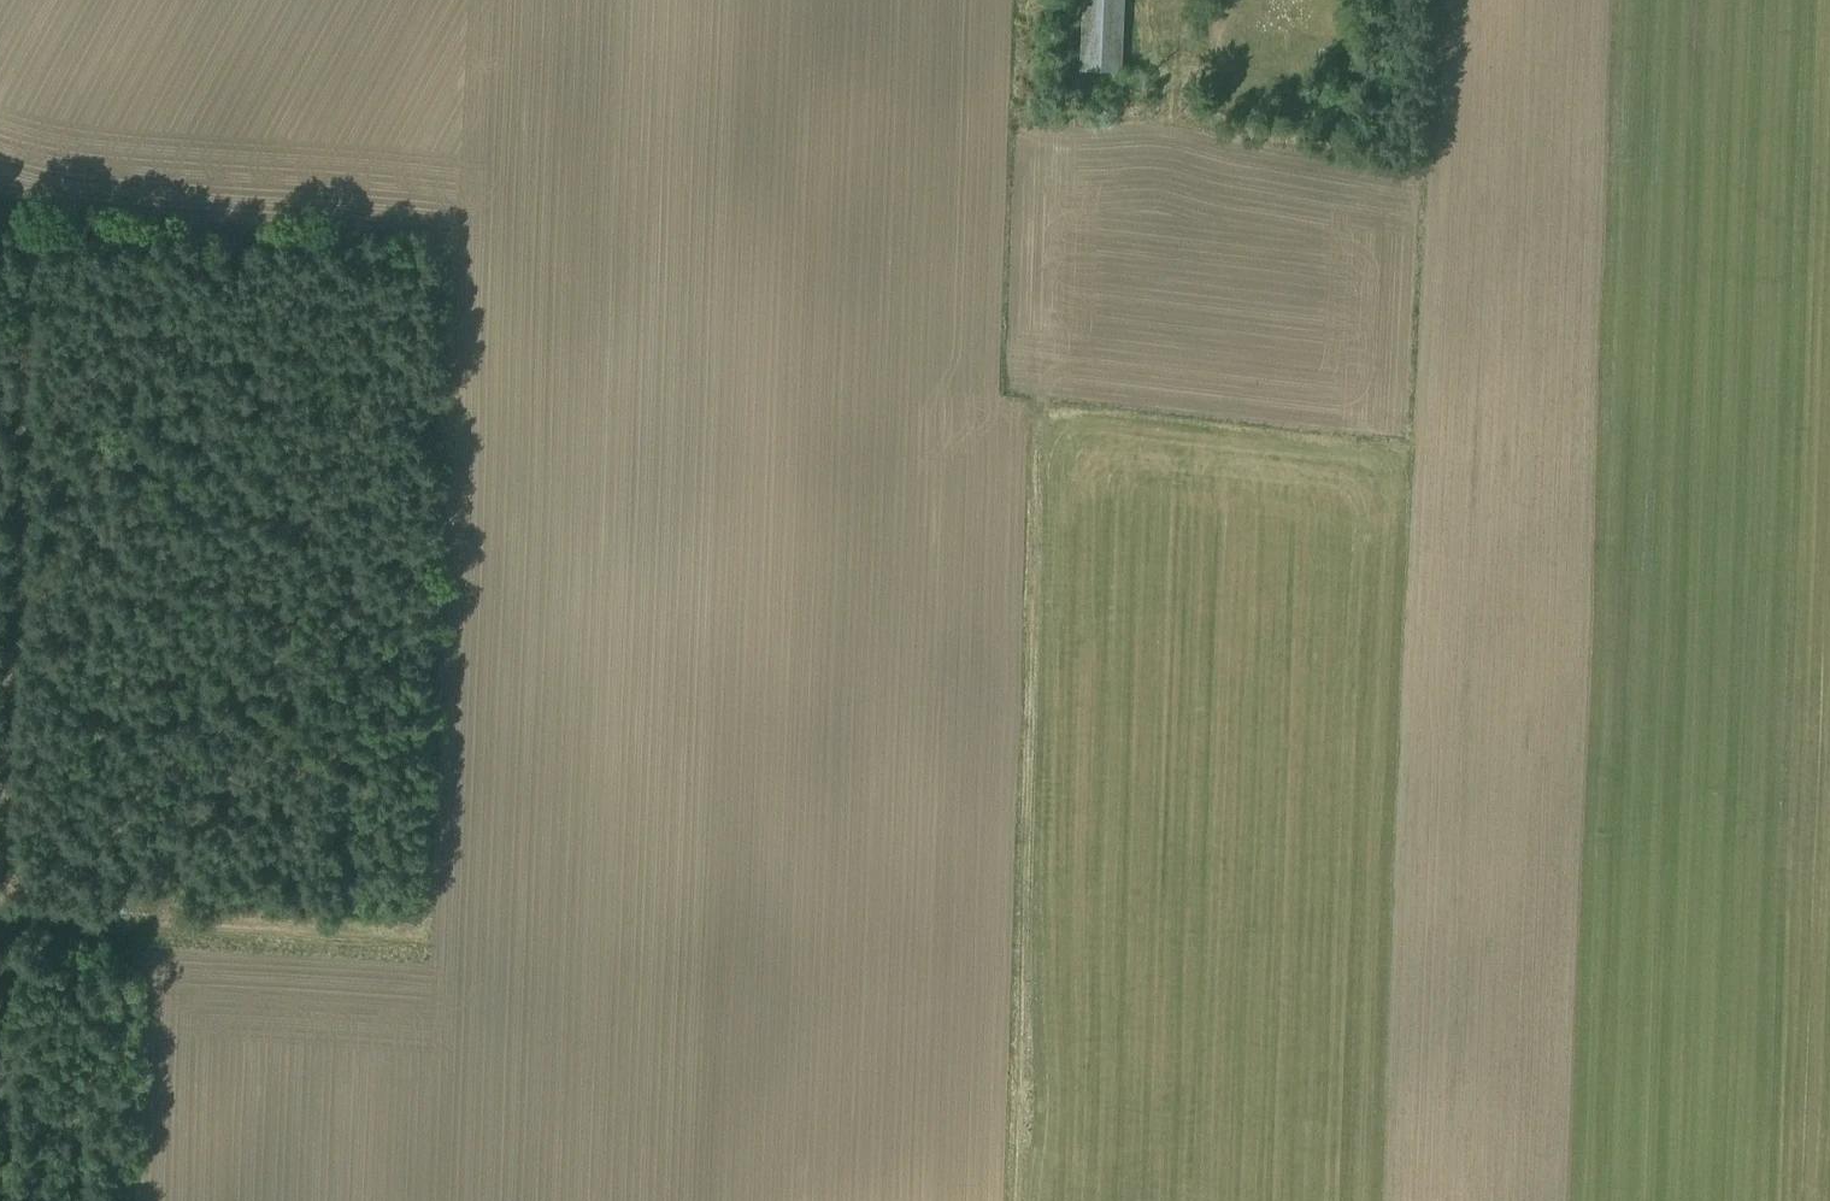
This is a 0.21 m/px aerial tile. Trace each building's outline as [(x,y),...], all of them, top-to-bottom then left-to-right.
[(1081,65),(1125,66),(1126,0),(1082,0),(1081,65)]
